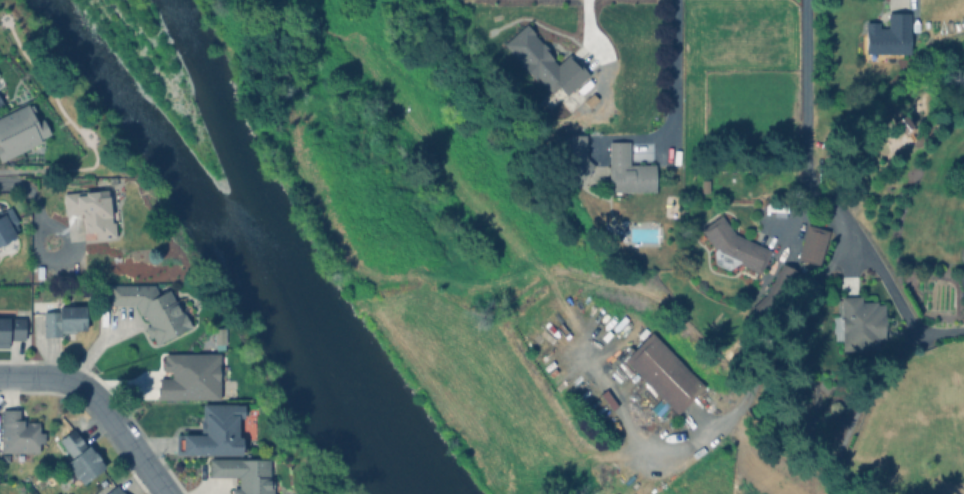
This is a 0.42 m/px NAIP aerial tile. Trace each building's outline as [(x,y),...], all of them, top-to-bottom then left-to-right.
[(908,10),(907,52),(900,51),(900,54),(884,54),(883,56),(881,58),(862,58),(859,56),(860,34),(863,34),(863,20),(877,20),(877,26),(886,26),(886,10),(908,10)] [(501,45),(531,77),(533,74),(550,92),(556,86),(564,95),(587,74),(567,53),(555,64),(551,59),(552,58),(545,51),(547,49),(540,41),(540,42),(533,35),(534,34),(525,24),(501,45)] [(38,140),(0,159),(0,114),(25,102),(26,104),(29,103),(33,110),(29,112),(33,120),(40,117),(47,131),(36,137),(38,140)] [(653,162),(653,190),(608,190),(607,140),(627,139),(627,163),(653,162)] [(103,187),(103,189),(114,188),(117,219),(113,220),(114,235),(93,237),(92,229),(82,230),(80,216),(79,216),(79,211),(63,213),(61,191),(103,187)] [(4,241),(0,243),(0,209),(7,205),(16,220),(13,222),(16,227),(10,230),(12,234),(5,237),(4,241)] [(769,249),(758,271),(741,263),(738,270),(736,269),(736,270),(728,266),(726,268),(714,262),(712,256),(711,249),(713,247),(699,227),(719,213),(733,232),(769,249)] [(827,229),(817,264),(795,257),(805,223),(827,229)] [(783,303),(765,321),(749,306),(767,290),(780,262),(799,270),(783,303)] [(151,283),(156,292),(166,287),(171,299),(180,295),(184,303),(187,304),(191,311),(183,315),(189,327),(154,342),(150,335),(148,336),(142,326),(147,323),(141,311),(137,312),(133,303),(106,303),(106,283),(151,283)] [(859,295),(860,300),(875,300),(875,303),(883,302),(884,337),(876,338),(877,348),(841,349),(839,295),(859,295)] [(59,335),(42,335),(41,310),(55,309),(54,304),(81,303),(82,327),(73,328),(73,330),(59,331),(59,335)] [(6,345),(0,345),(0,307),(14,307),(15,315),(23,315),(23,338),(5,338),(6,345)] [(222,326),(223,342),(222,342),(222,347),(213,347),(213,342),(212,342),(212,326),(222,326)] [(676,412),(667,404),(657,414),(649,406),(660,396),(622,358),(650,330),(704,384),(676,412)] [(156,399),(218,399),(218,353),(163,354),(163,360),(161,360),(161,371),(169,371),(169,377),(157,377),(157,387),(156,387),(156,399)] [(254,404),(254,454),(238,454),(238,453),(172,453),(172,433),(197,433),(197,418),(199,418),(199,402),(233,402),(233,403),(241,403),(241,404),(254,404)] [(9,450),(0,450),(0,408),(16,408),(16,418),(20,418),(20,424),(23,424),(23,419),(36,419),(36,431),(42,431),(42,442),(37,442),(37,450),(33,450),(33,459),(9,459),(9,450)] [(71,427),(84,444),(85,443),(90,450),(91,449),(97,457),(96,458),(102,465),(78,483),(74,477),(69,481),(65,475),(70,471),(62,461),(69,455),(56,438),(71,427)] [(272,492),(272,493),(230,493),(230,486),(236,486),(236,475),(207,475),(207,457),(237,457),(237,458),(267,458),(267,475),(266,475),(266,486),(271,486),(271,492),(272,492)] [(114,482),(124,493),(100,493),(114,482)]
